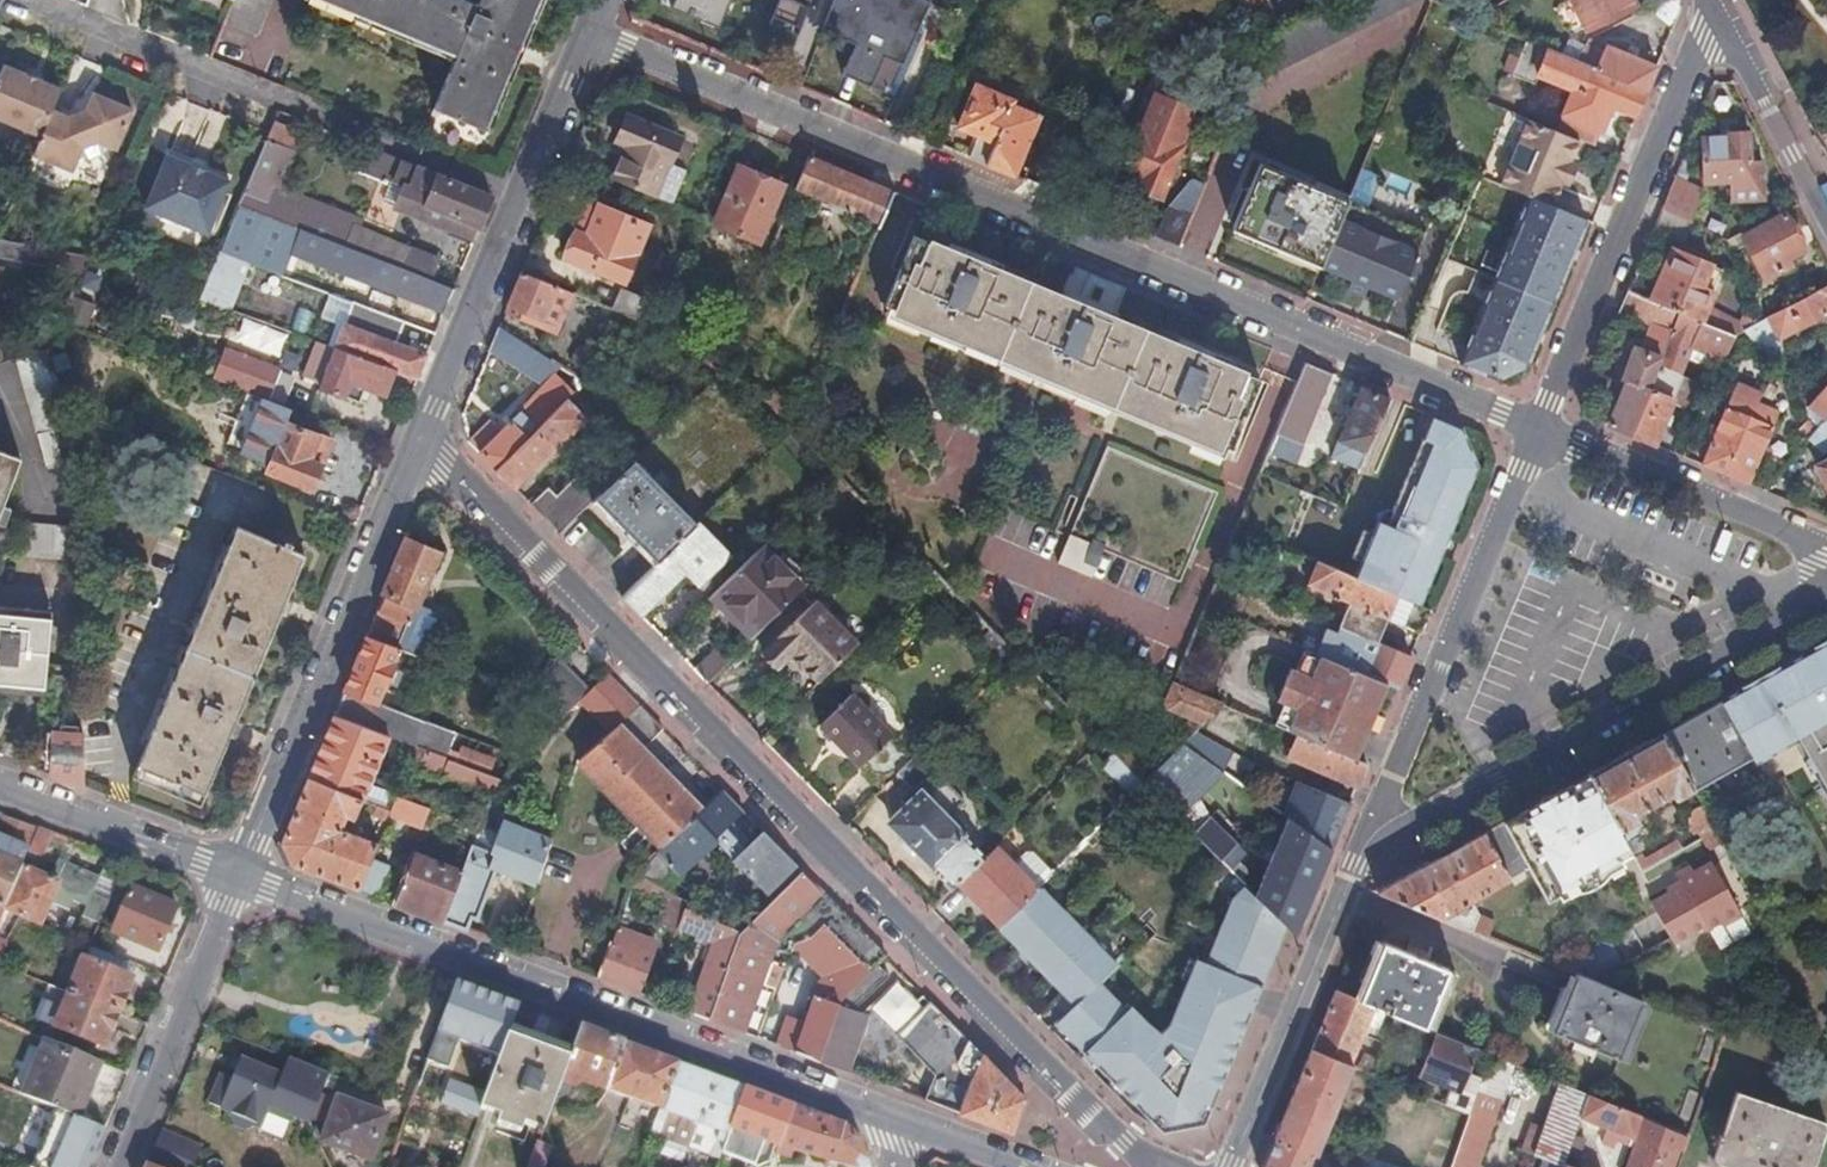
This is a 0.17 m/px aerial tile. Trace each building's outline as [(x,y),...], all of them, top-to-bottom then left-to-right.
[(224,22),(257,35),(271,0),(233,0),(224,22)] [(457,55),(435,108),(485,129),(539,0),(481,0),(479,5),(467,0),(324,0),(457,55)] [(670,8),(721,29),(733,0),(674,0),(670,8)] [(773,17),(800,28),(811,0),(780,0),(773,17)] [(929,2),(925,0),(834,0),(823,30),(836,36),(856,44),(851,55),(843,74),(871,87),(884,56),(903,64),(929,2)] [(1589,29),(1634,6),(1631,0),(1574,0),(1587,25),(1582,28),(1584,34),(1590,31),(1589,29)] [(1481,4),(1485,11),(1491,8),(1487,1),(1481,4)] [(1491,8),(1485,11),(1488,16),(1494,13),(1491,8)] [(851,55),(856,44),(836,36),(832,47),(851,55)] [(1590,38),(1576,61),(1647,89),(1658,65),(1590,38)] [(1576,61),(1527,41),(1512,75),(1536,85),(1540,75),(1573,90),(1565,114),(1601,128),(1602,129),(1612,105),(1637,116),(1647,89),(1576,61)] [(884,56),(871,87),(889,95),(903,64),(884,56)] [(63,93),(4,68),(0,76),(0,122),(43,139),(53,114),(63,93)] [(1013,105),(1015,100),(976,85),(958,128),(979,137),(970,159),(988,167),(1013,105)] [(1171,101),(1148,91),(1139,113),(1147,117),(1141,128),(1140,128),(1121,172),(1138,180),(1137,185),(1161,195),(1199,105),(1174,95),(1171,101)] [(70,122),(53,114),(43,139),(35,157),(74,173),(81,157),(84,151),(101,145),(107,148),(118,151),(133,113),(95,97),(87,115),(70,122)] [(1041,117),(1013,105),(988,167),(1016,178),(1041,117)] [(627,145),(613,179),(655,197),(669,162),(671,163),(682,137),(628,113),(617,140),(627,145)] [(1601,128),(1565,114),(1558,132),(1578,140),(1593,146),(1601,128)] [(1558,132),(1528,119),(1518,144),(1536,151),(1527,172),(1509,164),(1500,186),(1528,197),(1551,207),(1578,140),(1558,132)] [(742,127),(734,124),(730,134),(736,138),(742,127)] [(303,137),(274,125),(267,141),(291,151),(273,197),(361,232),(364,223),(282,190),(303,137)] [(1728,135),(1703,137),(1705,182),(1759,180),(1758,165),(1752,165),(1750,132),(1728,133),(1728,135)] [(291,151),(267,141),(240,206),(406,271),(413,252),(361,232),(273,197),(291,151)] [(102,158),(107,148),(101,145),(84,151),(81,157),(91,161),(102,158)] [(476,240),(494,198),(420,169),(419,170),(377,152),(366,177),(382,183),(383,180),(407,189),(399,210),(476,240)] [(857,175),(811,156),(798,188),(882,224),(895,191),(857,175)] [(210,237),(232,184),(208,174),(205,180),(190,173),(192,168),(169,158),(147,211),(210,237)] [(655,197),(672,204),(687,170),(671,163),(669,162),(655,197)] [(1234,230),(1320,266),(1348,200),(1262,164),(1234,230)] [(783,187),(740,169),(716,225),(759,243),(783,187)] [(1703,190),(1674,177),(1661,208),(1689,221),(1703,190)] [(1169,207),(1156,237),(1180,247),(1205,188),(1191,181),(1169,207)] [(1551,207),(1528,197),(1493,279),(1551,303),(1585,220),(1551,207)] [(649,226),(589,200),(566,258),(625,283),(649,226)] [(1388,216),(1348,200),(1320,266),(1351,279),(1346,290),(1355,294),(1388,216)] [(446,312),(455,290),(406,271),(240,206),(221,253),(285,277),(294,253),(446,312)] [(1786,213),(1742,236),(1765,278),(1784,268),(1781,261),(1804,249),(1786,213)] [(1426,231),(1388,216),(1355,294),(1361,296),(1366,285),(1397,299),(1426,231)] [(1259,382),(915,238),(886,306),(918,320),(917,322),(964,342),(964,340),(1013,360),(1008,370),(1030,379),(1033,371),(1077,390),(1074,398),(1095,407),(1099,397),(1148,416),(1147,420),(1194,438),(1194,436),(1230,450),(1259,382)] [(87,258),(0,242),(0,261),(79,276),(87,258)] [(1656,283),(1650,299),(1679,311),(1700,320),(1713,289),(1703,285),(1712,264),(1672,247),(1665,263),(1656,283)] [(1650,281),(1656,283),(1665,263),(1659,260),(1650,281)] [(1703,285),(1713,289),(1722,269),(1712,264),(1703,285)] [(571,293),(522,272),(504,314),(556,333),(571,293)] [(1551,303),(1493,279),(1458,362),(1494,377),(1526,364),(1551,303)] [(1760,321),(1746,329),(1762,348),(1826,314),(1826,287),(1760,321)] [(644,323),(661,306),(621,290),(612,309),(644,323)] [(1650,299),(1628,290),(1620,311),(1671,332),(1679,311),(1650,299)] [(324,294),(318,316),(339,322),(345,300),(324,294)] [(1723,358),(1734,334),(1700,320),(1679,311),(1671,332),(1661,358),(1632,435),(1649,443),(1655,445),(1672,403),(1682,374),(1678,373),(1685,357),(1690,345),(1708,352),(1723,358)] [(274,355),(283,332),(238,317),(230,340),(274,355)] [(71,327),(60,323),(56,333),(67,337),(71,327)] [(417,381),(428,356),(346,325),(336,350),(397,373),(417,381)] [(547,358),(499,326),(489,350),(533,378),(547,358)] [(336,350),(318,343),(307,377),(323,383),(321,390),(360,405),(366,391),(386,399),(397,373),(336,350)] [(1703,365),(1708,352),(1690,345),(1685,357),(1703,365)] [(591,376),(605,362),(581,347),(570,362),(591,376)] [(53,359),(50,348),(16,359),(47,465),(64,460),(54,430),(70,425),(68,415),(57,374),(53,359)] [(1632,435),(1661,358),(1634,348),(1624,375),(1626,380),(1609,426),(1632,435)] [(224,350),(213,381),(266,400),(270,402),(281,373),(224,350)] [(67,355),(53,359),(57,374),(71,369),(67,355)] [(722,373),(705,356),(696,365),(713,383),(722,373)] [(561,367),(547,358),(533,378),(545,386),(555,376),(561,367)] [(1331,375),(1306,364),(1275,440),(1285,443),(1287,438),(1302,444),(1331,375)] [(1682,374),(1672,403),(1691,411),(1702,383),(1682,374)] [(491,423),(470,444),(497,471),(573,394),(576,392),(570,387),(569,389),(555,376),(545,386),(527,403),(528,405),(521,413),(520,412),(509,422),(510,424),(501,432),(491,423)] [(1810,401),(1807,405),(1826,418),(1826,383),(1810,401)] [(1389,399),(1360,387),(1339,441),(1366,452),(1367,452),(1389,399)] [(1733,392),(1703,465),(1708,467),(1725,474),(1756,402),(1733,392)] [(590,411),(573,394),(497,471),(515,490),(583,420),(582,419),(590,411)] [(270,402),(266,400),(254,427),(244,450),(243,453),(271,465),(268,473),(313,491),(332,443),(288,425),(294,411),(270,402)] [(1779,411),(1758,402),(1756,402),(1725,474),(1748,484),(1779,411)] [(1461,430),(1436,419),(1396,515),(1389,511),(1381,515),(1354,579),(1420,606),(1477,467),(1461,430)] [(228,443),(244,450),(254,427),(238,421),(228,443)] [(1216,494),(1107,447),(1059,566),(1091,579),(1104,551),(1179,582),(1216,494)] [(22,459),(0,451),(0,520),(22,459)] [(1817,465),(1826,485),(1826,460),(1817,465)] [(694,527),(631,464),(608,487),(595,500),(656,563),(694,527)] [(595,500),(608,487),(588,467),(557,497),(548,488),(530,506),(560,535),(595,500)] [(339,512),(336,519),(356,527),(359,520),(339,512)] [(658,565),(623,599),(640,616),(685,572),(699,585),(732,552),(702,522),(694,530),(658,565)] [(132,778),(200,807),(232,730),(282,610),(304,557),(229,526),(138,745),(144,747),(132,778)] [(25,527),(27,560),(76,564),(75,530),(25,527)] [(990,535),(977,565),(1044,594),(1058,564),(990,535)] [(439,553),(409,541),(368,637),(401,649),(413,621),(411,620),(417,605),(418,604),(439,553)] [(803,590),(761,548),(715,592),(743,620),(748,616),(762,630),(803,590)] [(1354,579),(1318,564),(1309,586),(1350,604),(1340,627),(1344,629),(1379,644),(1389,619),(1422,633),(1431,610),(1420,606),(1354,579)] [(1161,633),(1167,604),(1107,592),(1101,621),(1161,633)] [(808,694),(859,644),(815,601),(765,651),(808,694)] [(441,614),(418,604),(417,605),(411,620),(413,621),(401,649),(424,657),(441,614)] [(46,690),(50,668),(54,623),(0,617),(0,686),(46,690)] [(1387,684),(1399,688),(1405,674),(1411,658),(1379,644),(1344,629),(1341,635),(1329,631),(1319,655),(1387,684)] [(401,649),(368,637),(335,717),(389,737),(397,741),(407,713),(378,702),(401,649)] [(1780,669),(1721,702),(1748,749),(1788,727),(1826,797),(1826,642),(1780,669)] [(717,650),(695,672),(708,685),(730,662),(717,650)] [(1275,726),(1299,736),(1355,760),(1387,684),(1319,655),(1308,650),(1296,679),(1288,676),(1278,699),(1285,702),(1275,726)] [(46,690),(44,701),(50,702),(55,668),(50,668),(46,690)] [(640,705),(609,673),(580,700),(612,731),(640,705)] [(1223,704),(1175,684),(1167,702),(1169,707),(1204,723),(1223,704)] [(883,789),(914,758),(853,695),(821,726),(883,789)] [(1070,698),(1067,706),(1072,710),(1077,707),(1077,701),(1070,698)] [(1748,749),(1721,702),(1690,719),(1662,734),(1694,789),(1695,791),(1752,758),(1748,749)] [(663,729),(640,705),(612,731),(580,761),(664,847),(702,811),(644,750),(663,729)] [(427,721),(407,713),(397,741),(417,749),(427,721)] [(389,737),(335,717),(322,748),(310,778),(364,799),(389,737)] [(1178,736),(1184,744),(1197,730),(1189,724),(1178,736)] [(52,752),(51,778),(85,790),(83,736),(47,734),(46,751),(52,752)] [(1694,789),(1662,734),(1626,754),(1590,774),(1625,840),(1641,831),(1635,821),(1637,816),(1636,813),(1671,794),(1674,799),(1694,789)] [(1290,759),(1357,788),(1367,765),(1355,760),(1299,736),(1290,759)] [(1102,740),(1093,748),(1136,791),(1144,783),(1114,752),(1102,740)] [(1151,776),(1144,783),(1242,881),(1250,872),(1230,853),(1237,845),(1209,817),(1200,801),(1224,773),(1184,744),(1151,776)] [(1120,746),(1114,752),(1144,783),(1151,776),(1120,746)] [(85,749),(84,766),(111,768),(112,751),(85,749)] [(493,795),(503,780),(460,764),(426,752),(420,769),(493,795)] [(932,766),(919,753),(914,758),(883,789),(877,794),(891,808),(910,788),(913,790),(930,771),(932,766)] [(1755,777),(1760,774),(1756,765),(1751,768),(1755,777)] [(1625,840),(1590,774),(1551,796),(1504,822),(1530,869),(1543,892),(1554,887),(1555,889),(1561,890),(1579,880),(1581,874),(1580,872),(1594,865),(1594,866),(1600,868),(1617,858),(1619,852),(1618,851),(1628,845),(1625,840)] [(364,799),(310,778),(296,812),(283,842),(293,864),(337,881),(360,890),(373,858),(379,843),(343,829),(348,816),(356,819),(364,799)] [(996,845),(998,843),(992,838),(979,851),(962,833),(961,835),(946,820),(965,802),(941,778),(922,796),(920,794),(892,823),(932,864),(930,866),(952,889),(959,882),(996,845)] [(1291,822),(1331,850),(1351,804),(1298,782),(1286,807),(1295,811),(1291,822)] [(724,790),(702,811),(664,847),(655,855),(681,880),(718,845),(756,885),(780,881),(784,852),(763,831),(746,848),(728,829),(746,813),(724,790)] [(422,826),(430,808),(399,796),(393,811),(391,815),(422,826)] [(1710,852),(1724,844),(1703,806),(1690,814),(1692,828),(1696,835),(1701,833),(1703,839),(1710,852)] [(382,818),(389,820),(391,815),(393,811),(386,808),(382,818)] [(6,817),(0,833),(0,845),(12,851),(11,853),(26,860),(29,855),(39,830),(6,817)] [(475,842),(480,830),(481,827),(456,817),(450,832),(475,842)] [(1286,925),(1297,935),(1315,889),(1331,850),(1291,822),(1287,819),(1274,851),(1269,849),(1266,858),(1271,860),(1256,894),(1286,925)] [(537,886),(553,839),(501,820),(496,836),(491,852),(474,845),(463,872),(444,921),(467,930),(472,917),(478,919),(496,871),(502,872),(511,869),(515,878),(537,886)] [(1530,869),(1504,822),(1449,854),(1429,865),(1406,877),(1387,887),(1380,892),(1443,918),(1530,869)] [(52,834),(39,830),(29,855),(42,860),(52,834)] [(491,852),(496,836),(480,830),(475,842),(474,845),(491,852)] [(1643,873),(1685,849),(1680,841),(1646,860),(1643,855),(1636,858),(1643,873)] [(996,845),(959,882),(1001,925),(1038,888),(1015,864),(996,845)] [(1015,864),(1038,888),(1040,886),(1057,869),(1037,849),(1026,853),(1015,864)] [(780,881),(756,885),(773,902),(804,872),(784,852),(780,881)] [(406,907),(444,921),(463,872),(415,854),(397,904),(406,907)] [(1406,877),(1429,865),(1424,855),(1423,856),(1416,854),(1385,871),(1384,878),(1382,880),(1387,887),(1406,877)] [(373,858),(360,890),(379,897),(391,865),(373,858)] [(5,911),(22,871),(0,861),(0,923),(5,911)] [(50,880),(23,868),(22,871),(5,911),(22,918),(42,927),(53,903),(70,910),(74,900),(88,906),(84,916),(102,924),(123,873),(104,865),(99,878),(58,861),(50,880)] [(1672,894),(1671,895),(1653,905),(1675,944),(1707,926),(1709,931),(1725,922),(1726,925),(1743,916),(1714,864),(1696,873),(1695,874),(1697,880),(1685,886),(1684,887),(1687,893),(1675,900),(1672,894)] [(1695,874),(1696,873),(1694,870),(1680,878),(1685,886),(1697,880),(1695,874)] [(804,872),(773,902),(742,932),(710,1020),(739,1031),(758,1038),(765,1021),(750,1016),(777,940),(787,930),(799,943),(808,940),(823,924),(839,907),(804,872)] [(1130,1098),(1163,1130),(1203,1124),(1214,1098),(1251,1010),(1256,998),(1286,925),(1256,894),(1245,883),(1234,894),(1206,959),(1196,955),(1167,1022),(1157,1032),(1142,1020),(1126,1004),(1122,1007),(1098,982),(1116,964),(1040,886),(1038,888),(1001,925),(999,927),(1073,1005),(1054,1024),(1130,1098)] [(1669,891),(1671,895),(1672,894),(1675,900),(1687,893),(1684,887),(1682,884),(1669,891)] [(177,910),(132,891),(114,935),(159,954),(177,910)] [(850,918),(839,907),(823,924),(857,959),(874,943),(850,918)] [(742,932),(687,910),(677,935),(684,938),(687,931),(715,942),(689,1012),(710,1020),(742,932)] [(0,923),(0,943),(4,945),(22,918),(5,911),(0,923)] [(857,959),(823,924),(808,940),(799,943),(833,975),(814,995),(805,1023),(787,1017),(778,1045),(791,1050),(819,1061),(839,1004),(847,994),(870,971),(857,959)] [(643,951),(613,940),(599,979),(627,989),(640,994),(646,974),(636,969),(643,951)] [(886,955),(874,943),(857,959),(870,971),(886,955)] [(1385,944),(1360,1000),(1376,1007),(1407,1019),(1426,1027),(1449,971),(1385,944)] [(71,995),(119,1015),(133,982),(84,962),(71,995)] [(1619,1058),(1643,1001),(1578,974),(1554,1031),(1619,1058)] [(892,978),(866,1005),(890,1028),(916,1001),(892,978)] [(450,1040),(499,1058),(507,1038),(518,1007),(487,996),(457,986),(426,1069),(437,1073),(450,1040)] [(105,1049),(119,1015),(71,995),(50,987),(36,1020),(105,1049)] [(1360,1000),(1339,991),(1335,998),(1319,1039),(1314,1050),(1353,1067),(1376,1007),(1360,1000)] [(1025,1098),(931,1002),(907,1025),(948,1067),(934,1104),(1013,1133),(1025,1098)] [(839,1004),(819,1061),(847,1071),(868,1015),(839,1004)] [(948,1067),(907,1025),(902,1029),(938,1068),(926,1101),(934,1104),(948,1067)] [(570,1061),(561,1083),(574,1088),(583,1083),(660,1112),(677,1066),(615,1044),(581,1031),(570,1061)] [(1477,1049),(1440,1033),(1422,1076),(1453,1089),(1446,1106),(1470,1115),(1477,1095),(1482,1080),(1468,1073),(1477,1049)] [(536,1136),(541,1138),(552,1107),(561,1083),(570,1061),(507,1038),(499,1058),(485,1099),(479,1111),(501,1118),(497,1127),(520,1136),(523,1127),(538,1132),(536,1136)] [(117,1102),(128,1077),(45,1042),(23,1098),(73,1120),(105,1133),(117,1102)] [(1314,1050),(1306,1069),(1275,1145),(1265,1166),(1311,1166),(1315,1154),(1319,1154),(1355,1067),(1353,1067),(1314,1050)] [(294,1118),(310,1124),(327,1076),(289,1061),(281,1080),(245,1066),(241,1076),(236,1074),(233,1083),(221,1078),(209,1107),(229,1115),(234,1129),(246,1134),(256,1130),(261,1132),(270,1113),(292,1123),(294,1118)] [(240,1063),(236,1074),(241,1076),(245,1066),(240,1063)] [(660,1112),(651,1136),(717,1161),(729,1130),(743,1090),(711,1078),(677,1066),(660,1112)] [(1564,1166),(1566,1166),(1582,1120),(1591,1097),(1561,1085),(1536,1157),(1564,1166)] [(450,1099),(479,1111),(485,1099),(455,1087),(450,1099)] [(743,1090),(729,1130),(779,1149),(777,1155),(791,1160),(794,1153),(841,1166),(869,1166),(859,1141),(842,1126),(797,1109),(743,1090)] [(1501,1103),(1477,1095),(1470,1115),(1453,1166),(1480,1166),(1501,1103)] [(1738,1095),(1714,1162),(1728,1166),(1814,1166),(1826,1128),(1826,1125),(1738,1095)] [(1638,1125),(1640,1118),(1591,1097),(1582,1120),(1625,1136),(1623,1142),(1631,1145),(1638,1125)] [(342,1152),(358,1158),(371,1163),(387,1120),(337,1101),(335,1107),(330,1105),(327,1111),(333,1114),(322,1144),(342,1152)] [(599,1107),(591,1106),(587,1118),(594,1121),(599,1107)] [(552,1107),(541,1138),(555,1144),(565,1112),(552,1107)] [(1691,1137),(1640,1118),(1638,1125),(1644,1127),(1631,1166),(1674,1166),(1679,1152),(1685,1155),(1691,1137)] [(105,1133),(73,1120),(67,1137),(63,1147),(56,1162),(38,1155),(33,1166),(90,1166),(92,1162),(105,1133)] [(161,1134),(147,1166),(193,1166),(199,1151),(161,1134)] [(63,1147),(67,1137),(62,1135),(58,1144),(63,1147)] [(356,1164),(358,1158),(342,1152),(339,1158),(356,1164)] [(1369,1160),(1359,1156),(1355,1166),(1366,1166),(1369,1160)]
